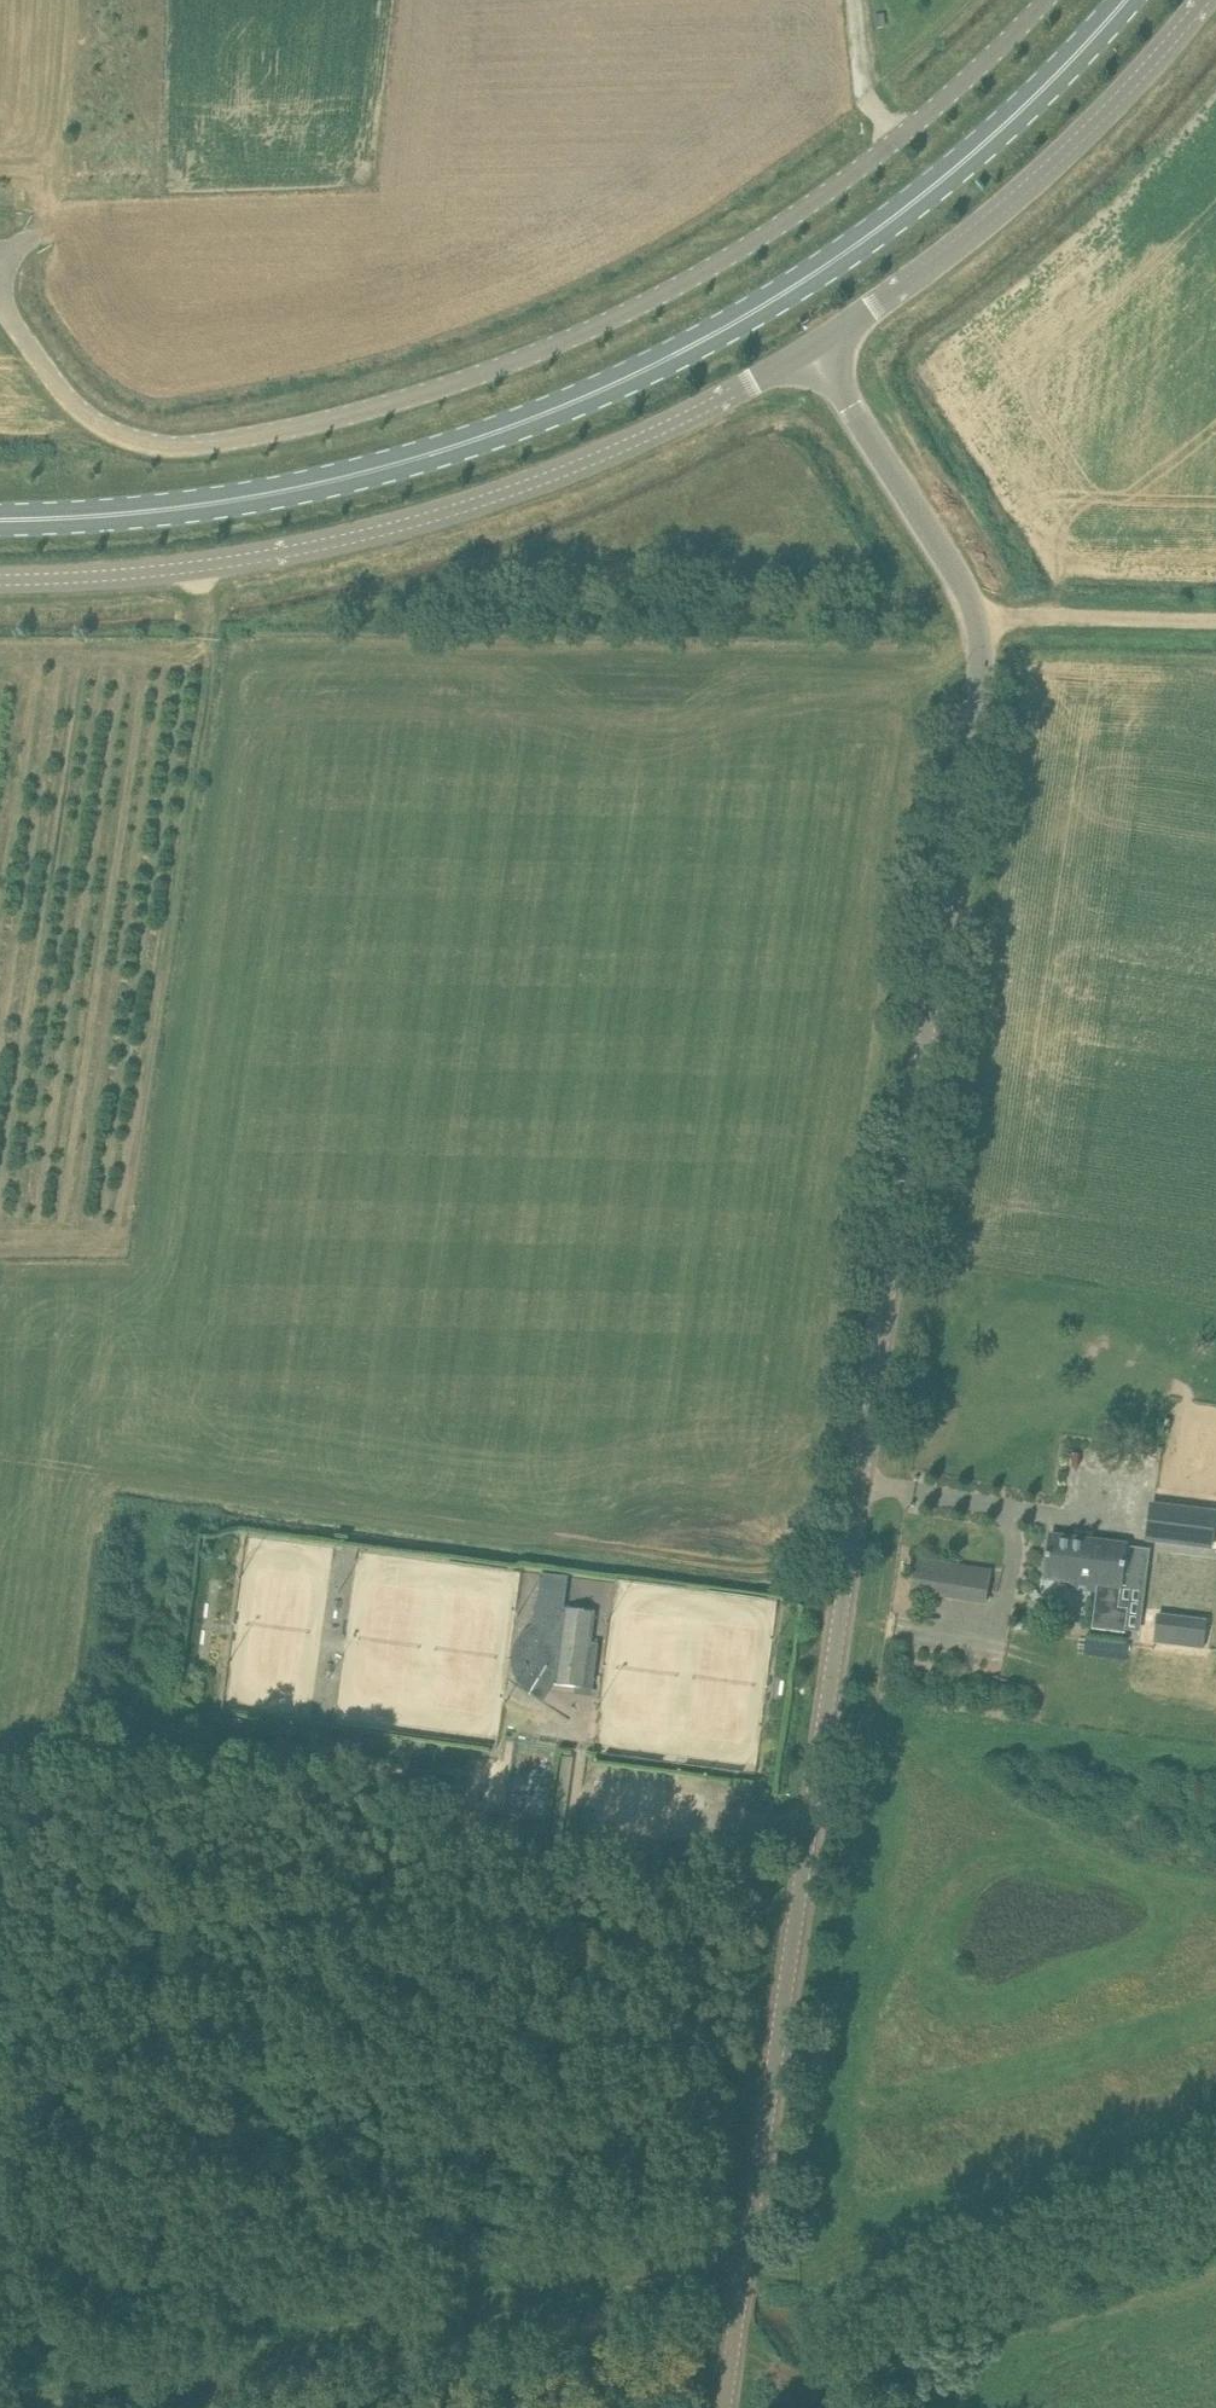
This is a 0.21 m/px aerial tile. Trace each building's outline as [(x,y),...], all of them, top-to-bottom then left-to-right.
[(1151,1505),(1147,1540),(1211,1548),(1215,1513),(1151,1505)] [(1128,1545),(1051,1535),(1045,1577),(1073,1581),(1072,1583),(1098,1586),(1092,1629),(1126,1633),(1129,1609),(1120,1608),(1128,1545)] [(991,1572),(917,1560),(912,1589),(987,1601),(991,1572)] [(596,1611),(566,1607),(569,1575),(541,1572),(538,1604),(535,1604),(533,1626),(528,1629),(523,1633),(519,1638),(515,1644),(514,1649),(513,1656),(512,1662),(513,1670),(515,1676),(520,1683),(526,1689),(545,1701),(556,1684),(586,1688),(596,1611)] [(1207,1621),(1159,1613),(1155,1638),(1203,1646),(1207,1621)]
